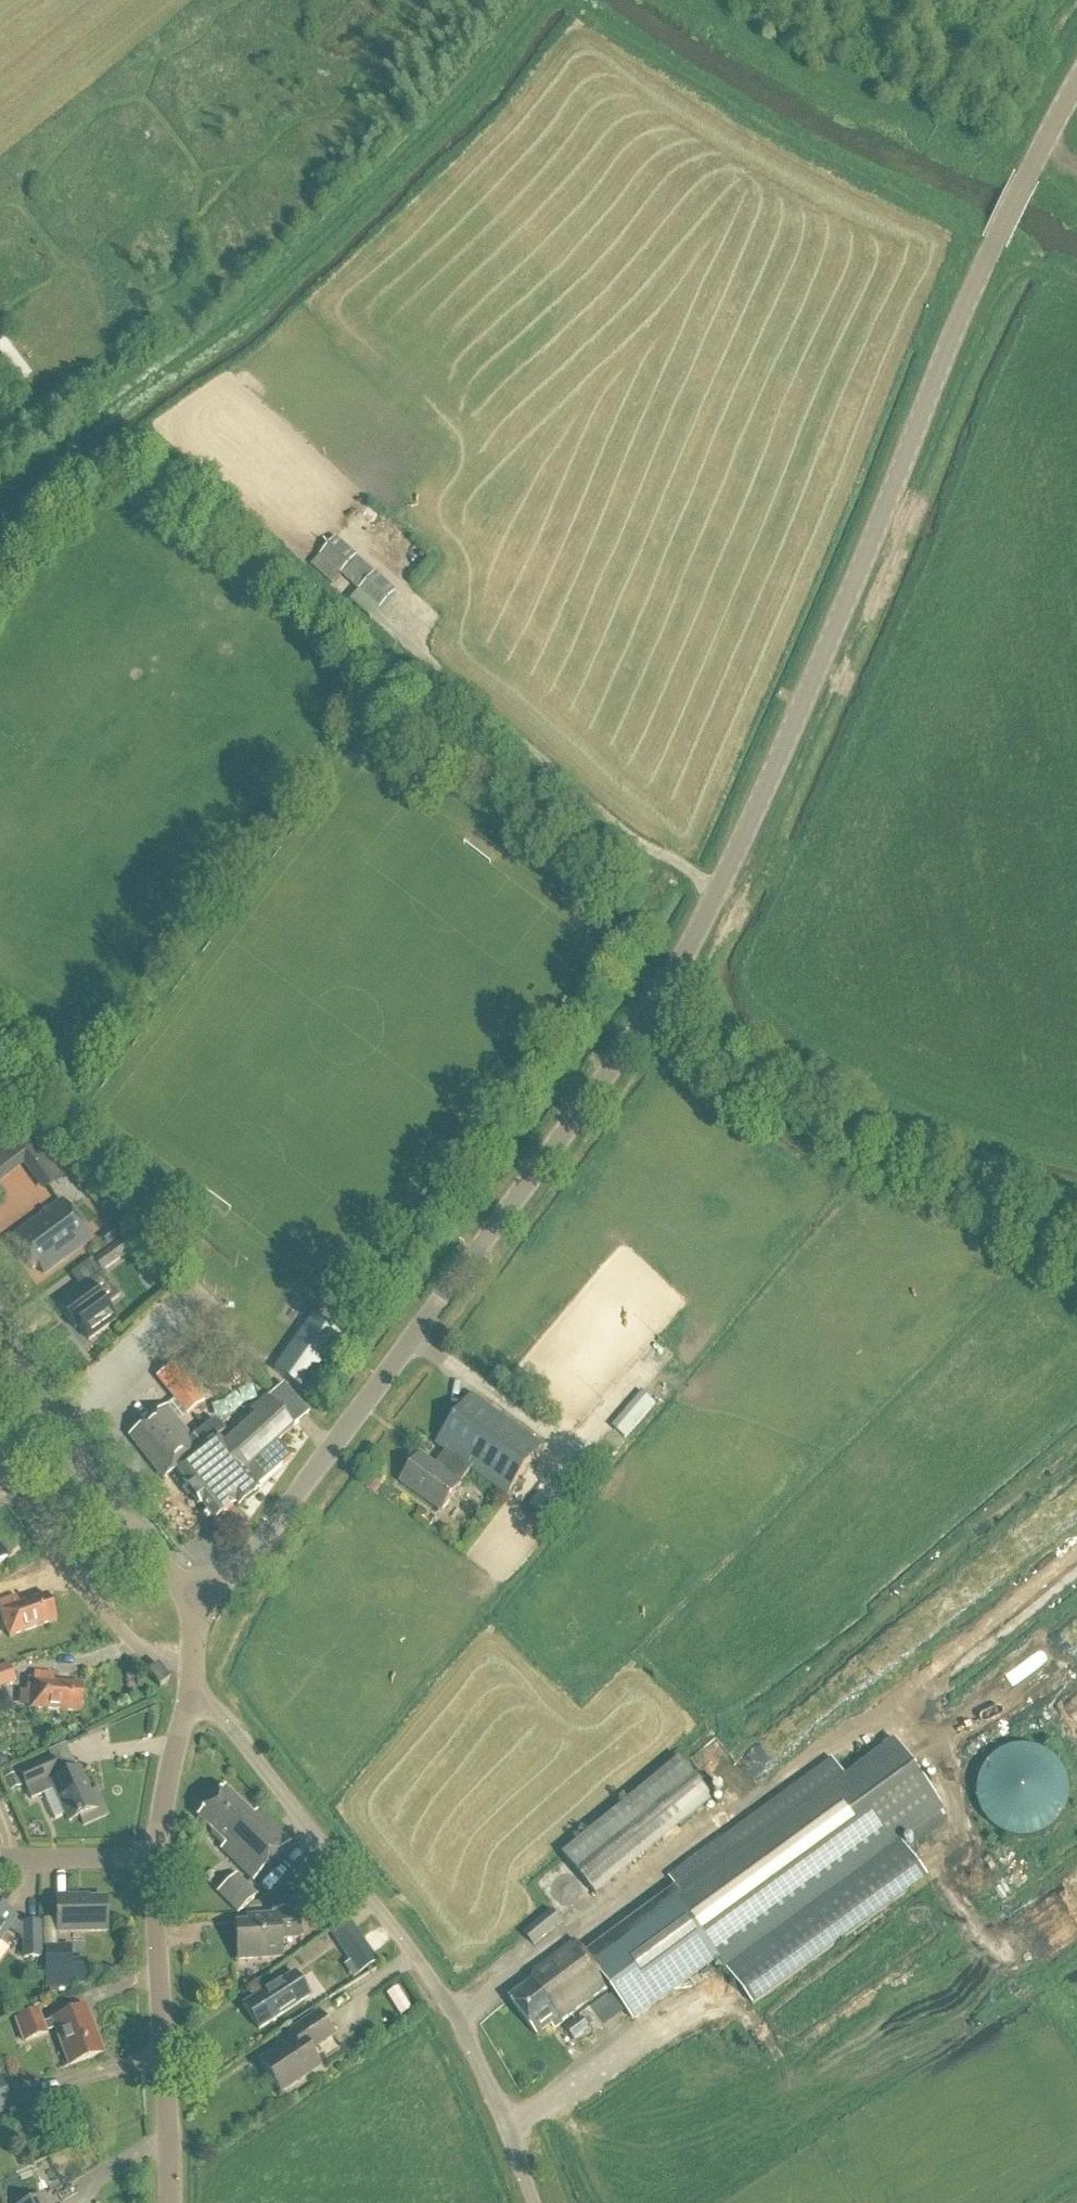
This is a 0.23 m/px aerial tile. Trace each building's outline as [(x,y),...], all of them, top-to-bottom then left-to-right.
[(343,576),(356,561),(336,543),(323,558),(343,576)] [(396,594),(376,575),(360,592),(380,611),(396,594)] [(368,632),(378,624),(363,604),(353,612),(368,632)] [(28,1131),(7,1146),(23,1167),(28,1174),(42,1193),(63,1177),(49,1159),(28,1131)] [(91,1241),(61,1202),(9,1240),(32,1271),(38,1267),(45,1276),(91,1241)] [(93,1262),(101,1274),(128,1255),(120,1243),(93,1262)] [(110,1294),(135,1280),(125,1262),(100,1275),(110,1294)] [(117,1323),(106,1308),(89,1284),(59,1306),(76,1330),(87,1345),(117,1323)] [(340,1335),(313,1316),(275,1371),(302,1390),(340,1335)] [(254,1420),(222,1446),(216,1439),(224,1434),(214,1422),(191,1440),(178,1424),(187,1417),(204,1403),(174,1366),(157,1380),(174,1401),(129,1438),(164,1480),(175,1471),(186,1485),(184,1487),(200,1507),(213,1523),(234,1506),(237,1510),(258,1493),(255,1490),(291,1461),(277,1445),(294,1431),(293,1430),(310,1417),(284,1386),(250,1414),(254,1420)] [(437,1388),(434,1399),(456,1406),(459,1395),(437,1388)] [(543,1449),(473,1399),(438,1447),(447,1454),(437,1468),(422,1457),(402,1484),(443,1514),(463,1486),(462,1485),(471,1472),(507,1499),(543,1449)] [(643,1400),(613,1435),(626,1446),(655,1410),(643,1400)] [(47,1596),(20,1606),(17,1597),(0,1603),(0,1613),(9,1638),(56,1621),(47,1596)] [(1040,1659),(1051,1675),(1076,1657),(1076,1634),(1040,1659)] [(16,1684),(10,1665),(0,1668),(0,1690),(16,1684)] [(170,1681),(158,1666),(149,1673),(160,1688),(170,1681)] [(55,1675),(35,1674),(32,1710),(81,1713),(83,1686),(55,1684),(55,1675)] [(533,1985),(510,2001),(537,2038),(551,2029),(555,2032),(608,1994),(632,2027),(722,1962),(755,2008),(925,1885),(897,1847),(946,1811),(896,1742),(847,1778),(833,1760),(669,1879),(676,1890),(586,1956),(576,1941),(537,1970),(533,1985)] [(1046,1835),(1060,1824),(1068,1812),(1070,1794),(1066,1777),(1057,1763),(1040,1752),(1018,1749),(1000,1755),(986,1769),(980,1785),(978,1801),(983,1817),(995,1831),(1011,1839),(1031,1840),(1046,1835)] [(9,1766),(6,1760),(0,1757),(0,1770),(9,1766)] [(62,1778),(54,1758),(21,1772),(34,1801),(58,1790),(72,1822),(82,1818),(86,1825),(108,1816),(98,1792),(92,1795),(81,1770),(62,1778)] [(599,1899),(717,1804),(684,1763),(566,1858),(599,1899)] [(15,1776),(5,1780),(11,1793),(21,1789),(15,1776)] [(252,1816),(224,1789),(197,1817),(212,1832),(210,1834),(223,1847),(220,1849),(253,1881),(289,1843),(256,1812),(252,1816)] [(42,1806),(53,1832),(63,1828),(53,1802),(42,1806)] [(233,1872),(213,1890),(238,1916),(257,1897),(233,1872)] [(249,1926),(236,1926),(238,1960),(282,1957),(281,1938),(300,1937),(299,1916),(329,1914),(328,1898),(272,1902),(273,1917),(248,1919),(249,1926)] [(87,1902),(88,1900),(58,1901),(59,1936),(106,1934),(105,1901),(87,1902)] [(6,1934),(23,1944),(24,1961),(40,1961),(39,1925),(21,1926),(0,1911),(0,1943),(6,1934)] [(536,1948),(564,1925),(554,1913),(526,1936),(536,1948)] [(377,1962),(355,1930),(337,1942),(359,1975),(377,1962)] [(70,1962),(70,1951),(44,1952),(45,1972),(45,1991),(72,1990),(71,1987),(86,1987),(86,1961),(70,1962)] [(309,1996),(294,1973),(243,2005),(258,2029),(309,1996)] [(38,2015),(17,2023),(26,2045),(57,2034),(70,2069),(103,2057),(86,2010),(42,2026),(38,2015)] [(332,2036),(317,2012),(288,2032),(293,2040),(259,2062),(280,2093),(320,2067),(309,2051),(332,2036)] [(591,2031),(580,2017),(565,2030),(575,2043),(591,2031)] [(0,2081),(0,2124),(16,2116),(0,2081)] [(78,2202),(94,2202),(94,2184),(78,2184),(78,2202)]
